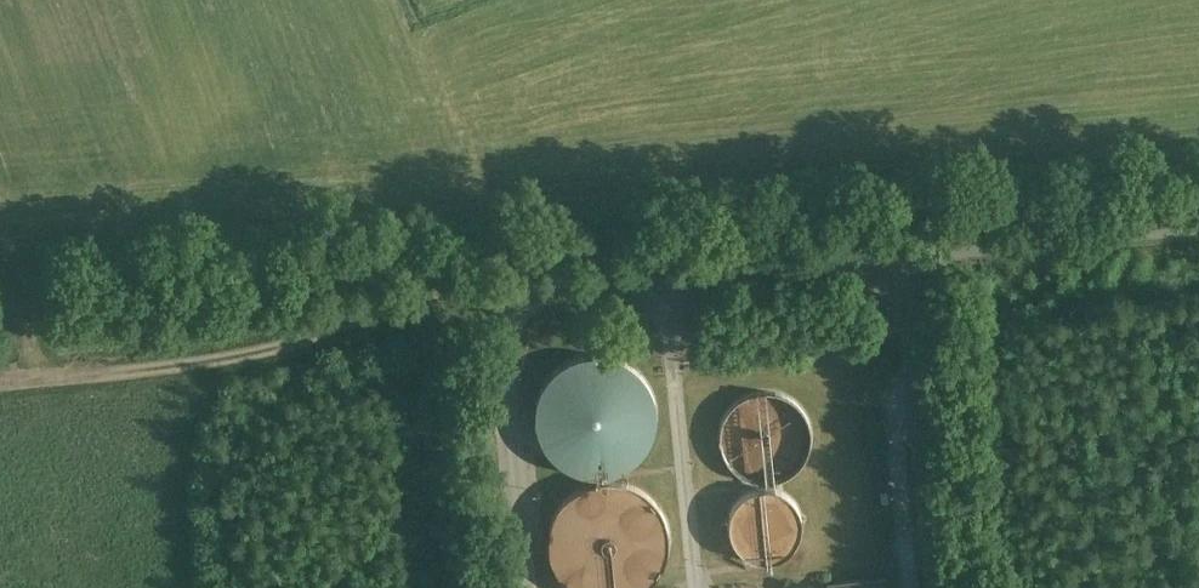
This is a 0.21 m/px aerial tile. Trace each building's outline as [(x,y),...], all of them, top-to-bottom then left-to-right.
[(528,333),(540,451),(566,449),(565,434),(578,433),(575,405),(636,400),(630,333),(564,339),(563,329),(528,333)] [(595,577),(609,545),(548,519),(534,552),(595,577)] [(887,577),(828,583),(828,587),(888,587),(887,577)]
